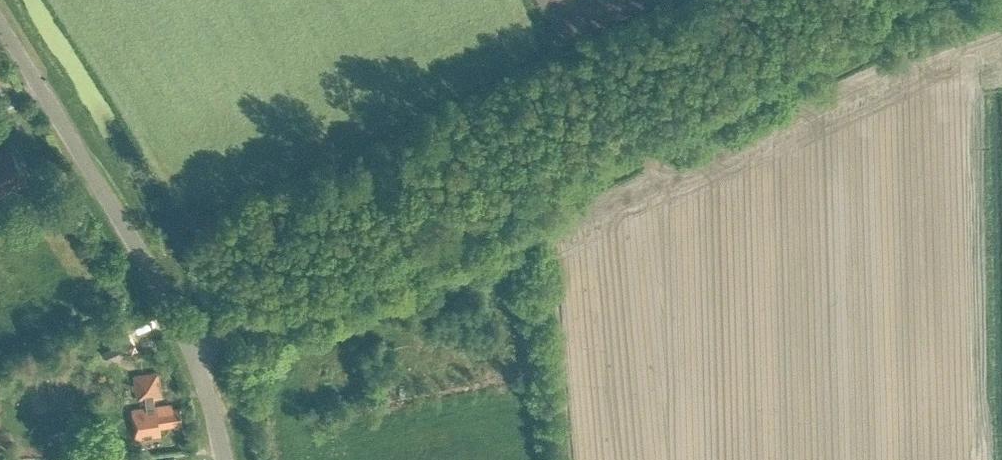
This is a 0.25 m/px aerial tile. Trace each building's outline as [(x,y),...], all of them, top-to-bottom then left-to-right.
[(0,155),(0,191),(27,176),(12,148),(0,155)] [(126,324),(98,337),(106,355),(134,342),(126,324)] [(161,423),(183,419),(181,403),(174,404),(173,399),(133,405),(137,435),(162,431),(161,423)]
